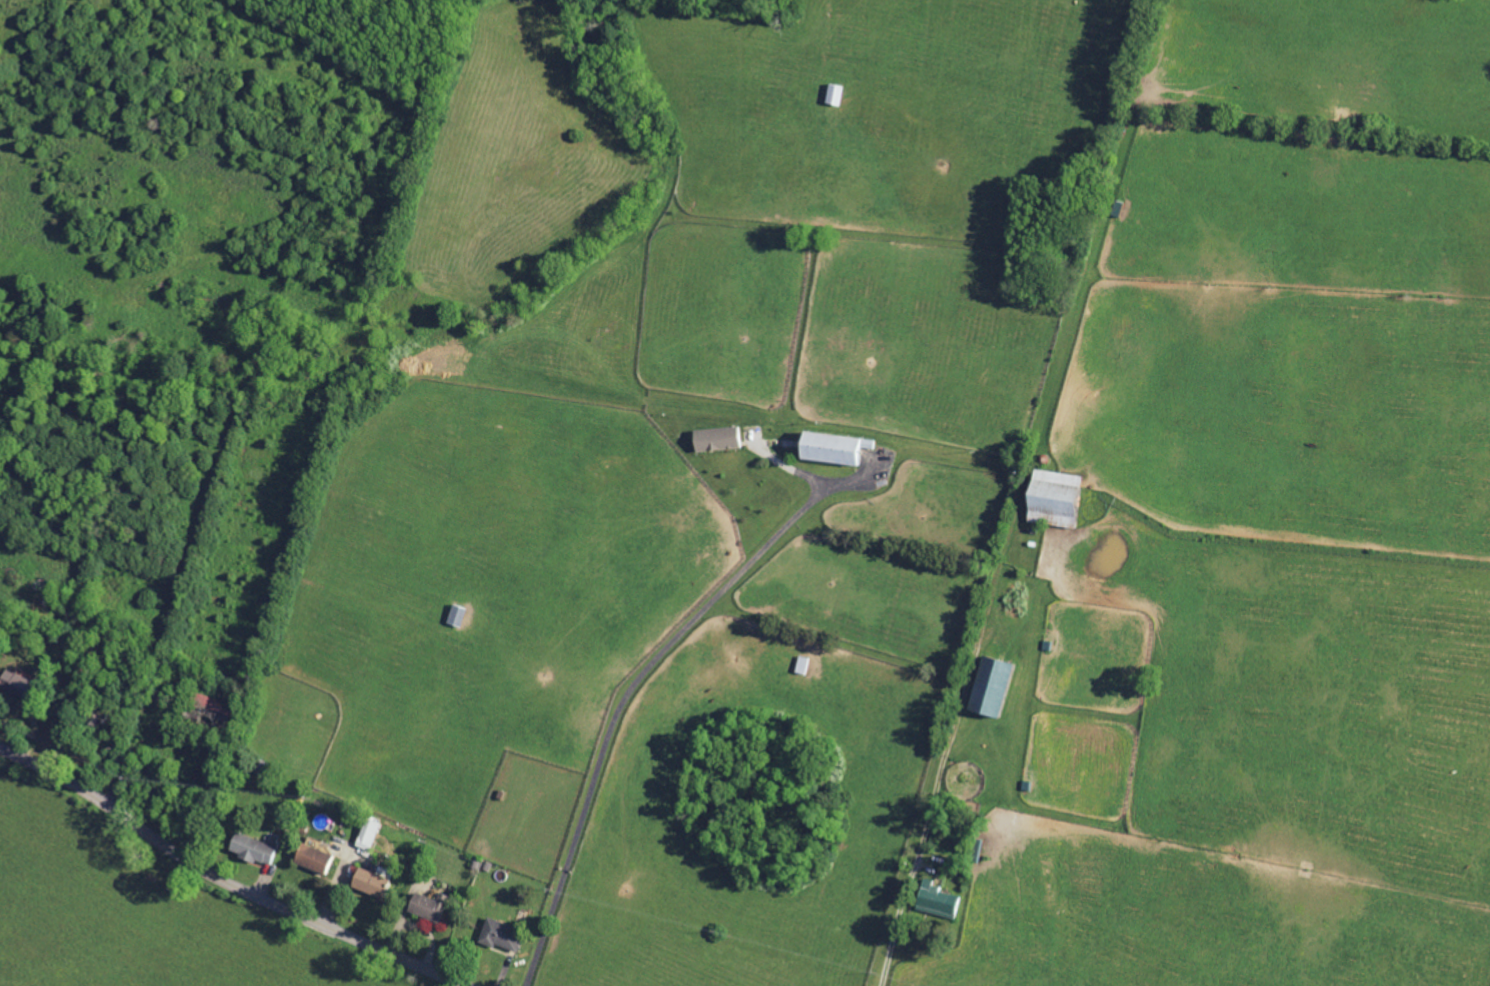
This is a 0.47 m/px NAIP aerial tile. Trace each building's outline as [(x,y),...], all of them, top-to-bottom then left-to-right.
[(824,104),(838,107),(843,87),(828,84),(824,104)] [(693,450),(738,448),(737,426),(692,429),(693,450)] [(795,458),(856,465),(858,447),(872,448),(873,438),(798,430),(795,458)] [(1078,474),(1030,468),(1024,520),(1071,527),(1078,474)] [(995,718),(1011,663),(980,655),(965,709),(995,718)] [(4,668),(0,678),(0,687),(24,697),(31,679),(4,668)] [(379,822),(364,817),(356,846),(370,850),(379,822)] [(276,846),(235,831),(228,851),(268,866),(276,846)] [(293,862),(324,873),(331,853),(300,842),(293,862)] [(389,878),(358,866),(350,886),(382,898),(389,878)] [(930,887),(932,880),(922,877),(914,905),(953,916),(959,895),(930,887)] [(435,900),(415,891),(406,910),(437,923),(448,896),(439,892),(435,900)] [(514,953),(523,931),(487,917),(479,939),(514,953)]
